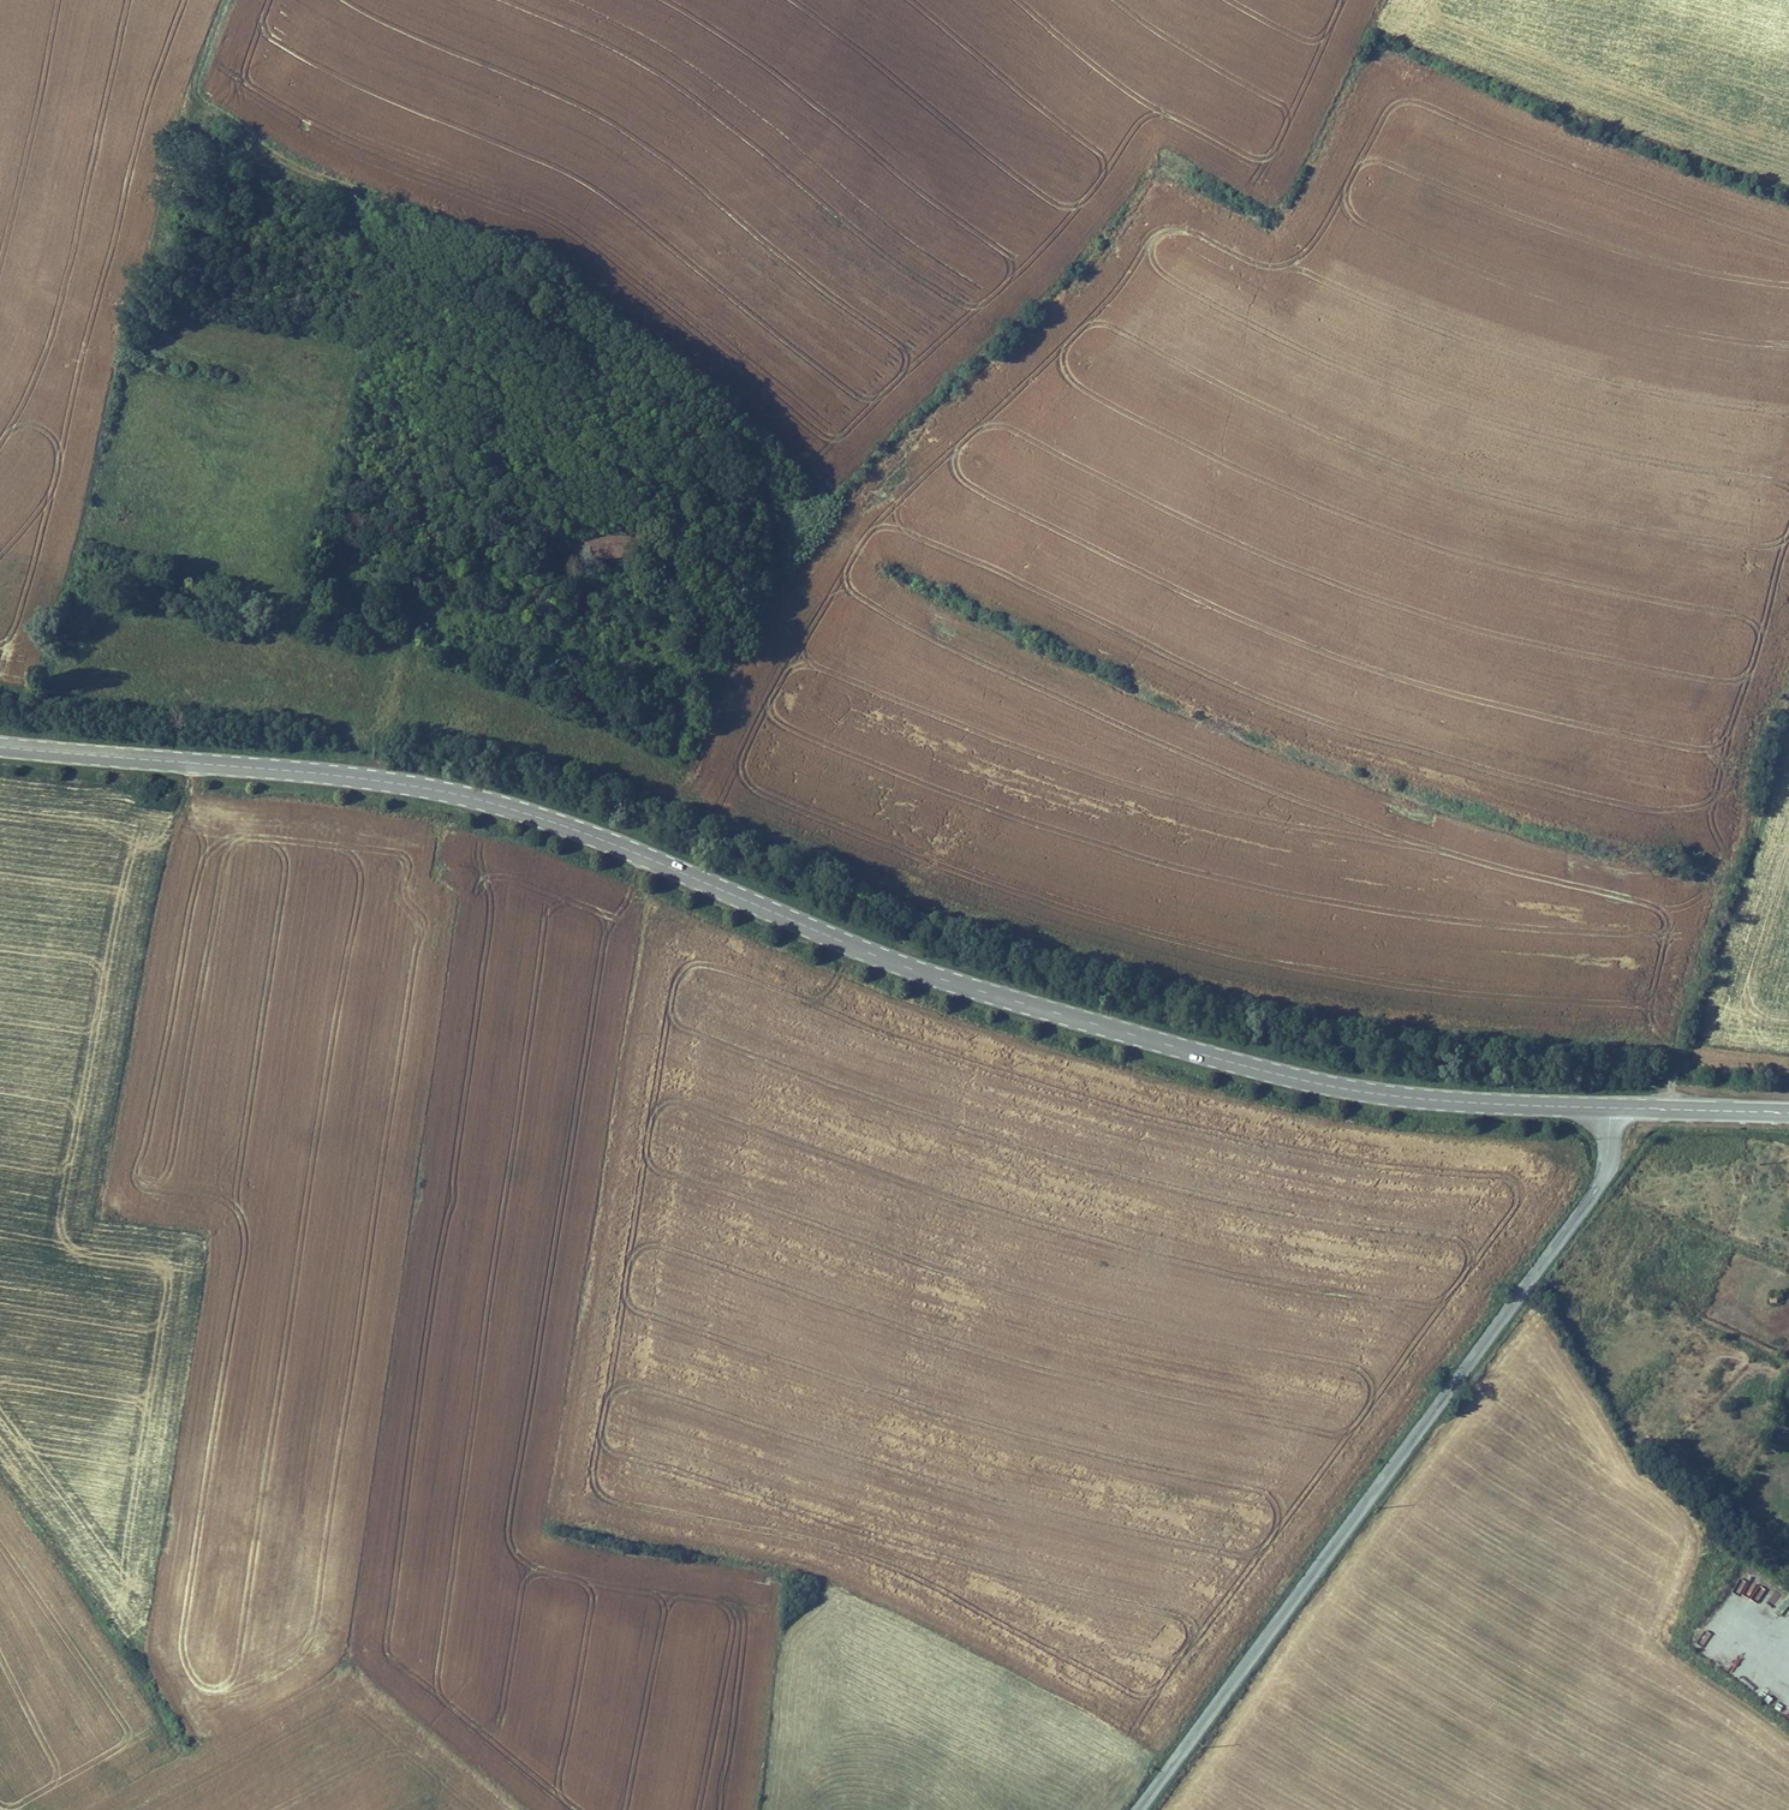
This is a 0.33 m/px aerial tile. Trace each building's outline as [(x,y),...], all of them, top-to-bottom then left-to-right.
[(593,502),(594,518),(611,518),(611,502),(593,502)] [(578,563),(649,561),(648,533),(578,536),(578,563)] [(558,584),(576,584),(576,569),(558,569),(558,584)]
